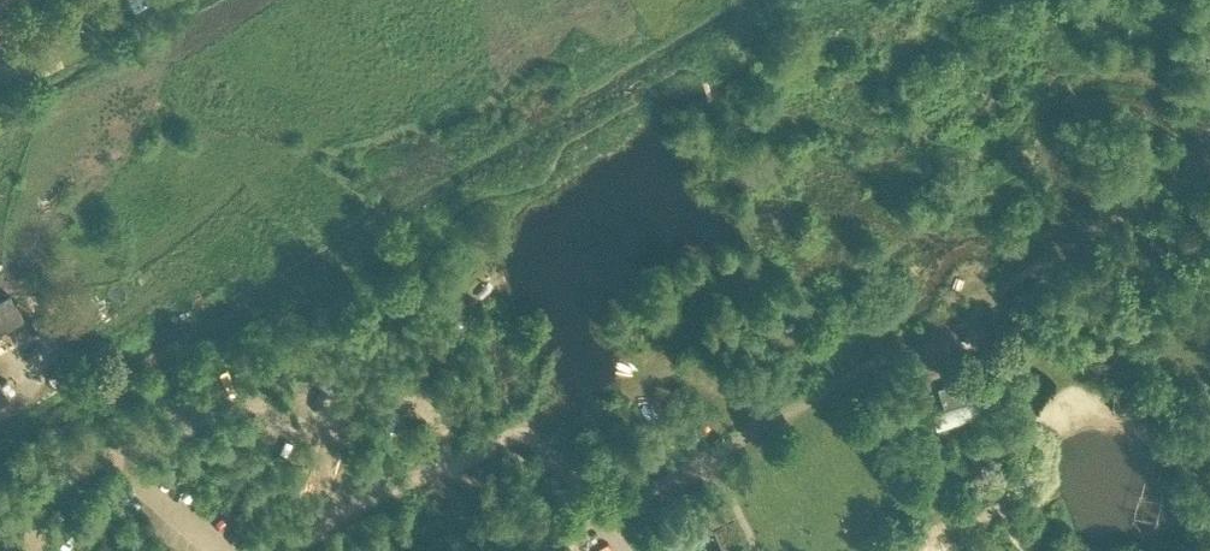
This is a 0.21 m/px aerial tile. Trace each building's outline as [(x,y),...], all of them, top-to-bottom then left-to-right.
[(0,297),(0,330),(23,317),(9,292),(0,297)] [(8,396),(0,382),(0,401),(8,396)]
